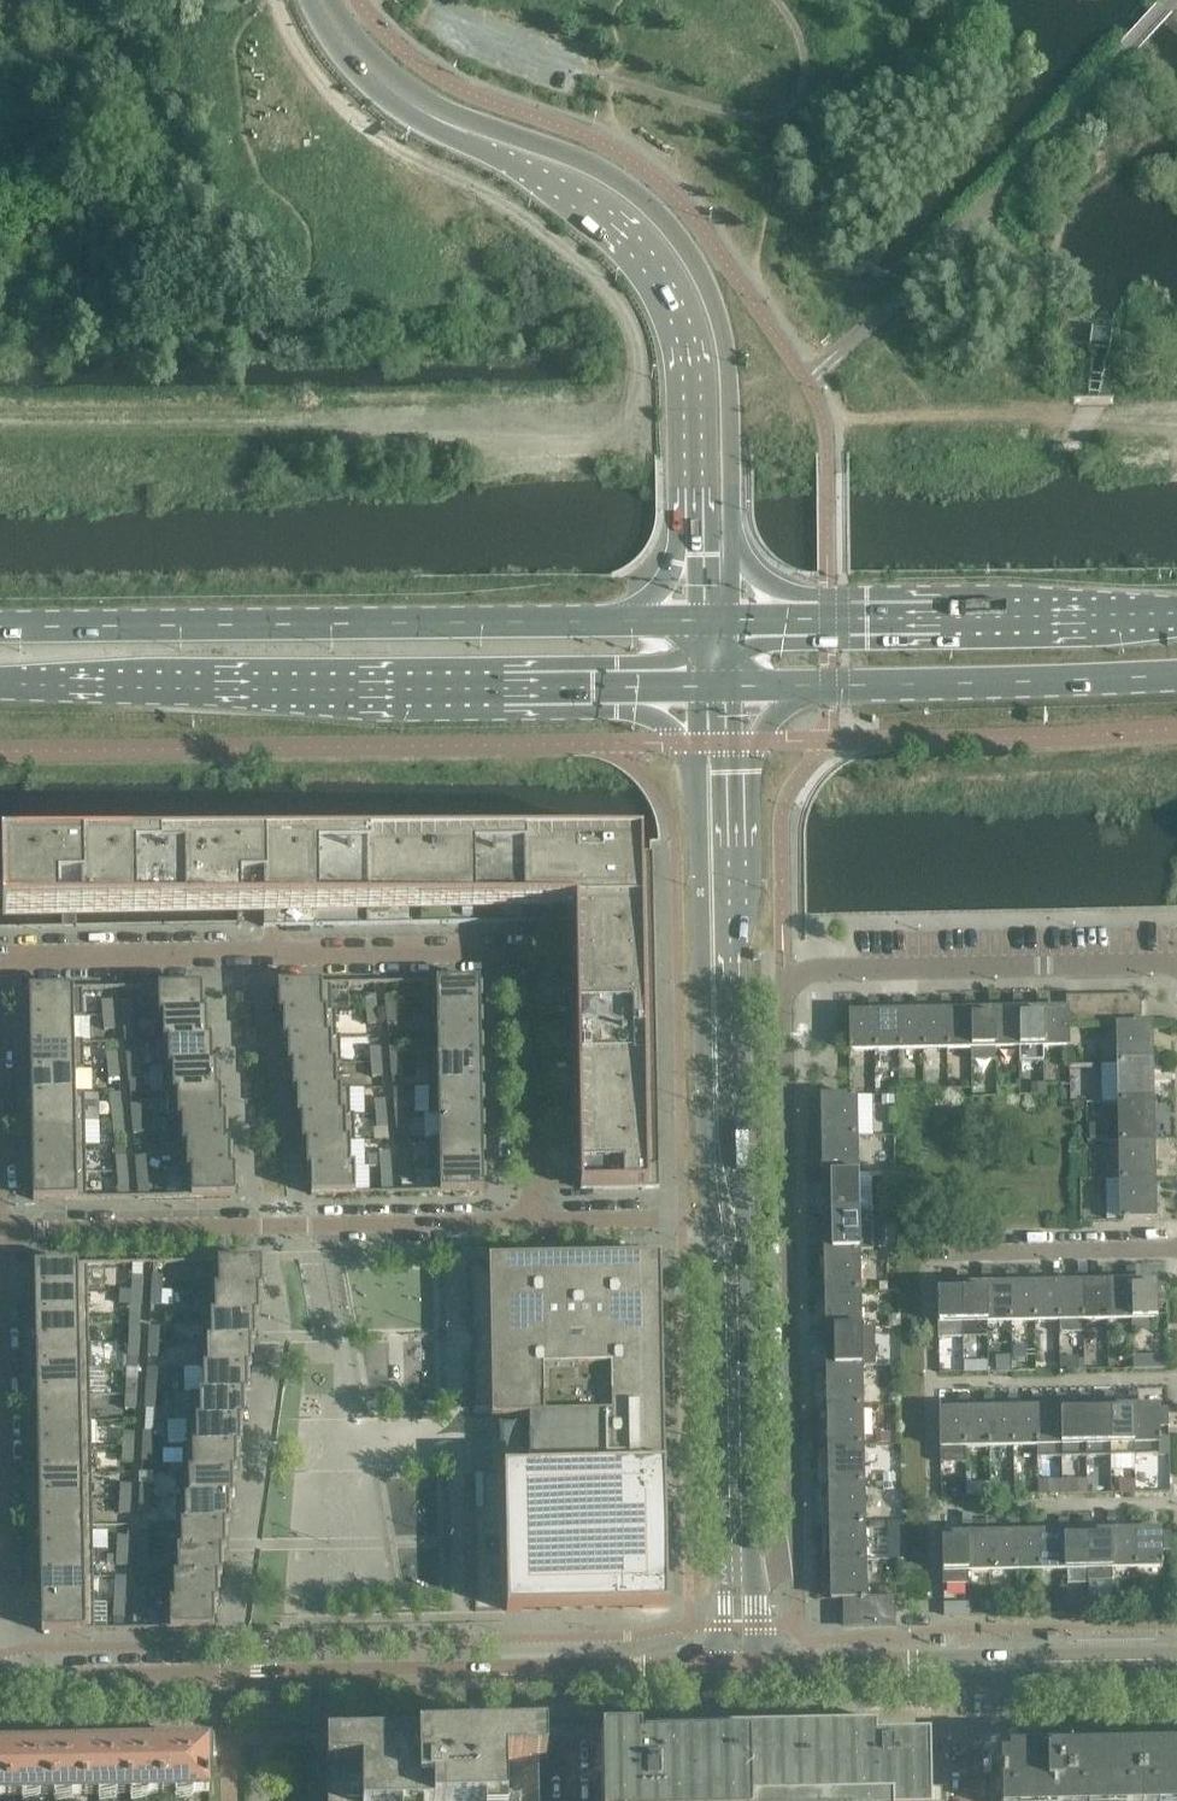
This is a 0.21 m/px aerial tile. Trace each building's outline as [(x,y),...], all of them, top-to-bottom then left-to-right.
[(1111,349),(1113,325),(1091,323),(1090,347),(1111,349)] [(659,1161),(649,837),(3,853),(4,921),(236,915),(236,930),(575,922),(581,1187),(608,1186),(644,1185),(644,1161),(659,1161)] [(480,1008),(480,981),(427,982),(428,1009),(480,1008)] [(332,1010),(331,984),(278,985),(279,1012),(336,1011),(336,1010),(332,1010)] [(203,1012),(202,986),(149,987),(150,1015),(207,1014),(207,1012),(203,1012)] [(83,1016),(83,988),(30,990),(30,1017),(83,1016)] [(377,1010),(375,995),(366,996),(367,1010),(377,1010)] [(396,1009),(395,995),(385,996),(387,1010),(396,1009)] [(1125,1025),(1125,995),(1110,995),(1111,1026),(1117,1026),(1125,1026),(1125,1025)] [(1141,1025),(1140,995),(1125,995),(1125,1025),(1141,1025)] [(1082,1027),(1081,996),(1066,996),(1066,1009),(1066,1011),(1067,1011),(1068,1027),(1082,1027)] [(1019,1048),(1019,1012),(1013,1012),(1013,1010),(1000,1010),(998,997),(989,998),(989,1010),(989,1013),(994,1012),(995,1048),(1019,1048)] [(1043,1047),(1043,1011),(1037,1012),(1037,1009),(1024,1009),(1022,997),(1013,997),(1013,1010),(1013,1012),(1019,1012),(1019,1048),(1043,1047)] [(1068,1047),(1068,1027),(1067,1011),(1066,1011),(1066,1009),(1048,1009),(1046,997),(1037,997),(1037,1009),(1037,1012),(1043,1011),(1043,1047),(1068,1047)] [(971,1049),(970,1013),(965,1013),(965,1011),(952,1011),(950,998),(941,999),(941,1011),(941,1014),(946,1013),(947,1049),(971,1049)] [(995,1048),(994,1012),(989,1013),(989,1010),(976,1010),(974,998),(965,998),(965,1011),(965,1013),(970,1013),(971,1049),(995,1048)] [(923,1049),(922,1014),(917,1014),(917,1012),(904,1012),(902,999),(893,1000),(893,1012),(893,1014),(898,1014),(899,1050),(923,1049)] [(947,1049),(946,1013),(941,1014),(941,1011),(928,1011),(926,999),(917,999),(917,1012),(917,1014),(922,1014),(923,1049),(947,1049)] [(113,1015),(112,1000),(102,1001),(104,1016),(113,1015)] [(133,1015),(132,1000),(122,1001),(123,1015),(133,1015)] [(899,1050),(898,1014),(893,1014),(893,1012),(880,1012),(878,1000),(869,1000),(869,1013),(869,1015),(874,1015),(875,1050),(899,1050)] [(481,1034),(480,1008),(428,1009),(428,1010),(437,1010),(437,1035),(481,1034)] [(398,1024),(396,1009),(387,1010),(388,1025),(398,1024)] [(378,1024),(377,1010),(367,1010),(368,1025),(378,1024)] [(336,1036),(336,1011),(279,1012),(279,1013),(283,1013),(283,1038),(341,1037),(340,1036),(336,1036)] [(875,1050),(874,1015),(869,1015),(869,1013),(849,1013),(849,1015),(839,1016),(839,1034),(850,1034),(850,1045),(849,1045),(849,1049),(850,1049),(850,1051),(875,1050)] [(207,1038),(207,1014),(150,1015),(163,1015),(164,1039),(159,1039),(159,1040),(212,1039),(212,1038),(207,1038)] [(115,1029),(113,1015),(104,1016),(105,1030),(115,1029)] [(134,1029),(133,1015),(123,1015),(124,1030),(134,1029)] [(74,1041),(74,1017),(83,1017),(83,1016),(30,1017),(31,1043),(84,1042),(84,1040),(74,1041)] [(1152,1064),(1151,1026),(1151,1024),(1141,1025),(1125,1025),(1125,1026),(1117,1026),(1118,1065),(1126,1065),(1125,1064),(1152,1064)] [(481,1060),(481,1034),(437,1035),(437,1060),(428,1060),(428,1061),(481,1060)] [(341,1063),(341,1037),(283,1038),(283,1039),(287,1039),(288,1064),(341,1063)] [(212,1064),(212,1039),(159,1040),(159,1066),(216,1065),(216,1064),(212,1064)] [(84,1068),(84,1042),(31,1043),(31,1069),(84,1068)] [(381,1062),(380,1047),(370,1048),(372,1063),(381,1062)] [(401,1061),(400,1047),(390,1048),(391,1062),(401,1061)] [(118,1067),(117,1052),(107,1053),(108,1068),(118,1067)] [(138,1066),(137,1052),(127,1053),(128,1067),(138,1066)] [(482,1086),(481,1060),(428,1061),(429,1087),(482,1086)] [(402,1076),(401,1061),(391,1062),(392,1077),(402,1076)] [(383,1076),(381,1062),(372,1063),(373,1077),(383,1076)] [(336,1088),(336,1064),(341,1064),(341,1063),(288,1064),(288,1065),(292,1065),(293,1090),(350,1089),(350,1088),(336,1088)] [(1152,1102),(1152,1064),(1125,1064),(1126,1065),(1118,1065),(1119,1103),(1126,1103),(1152,1102)] [(217,1090),(216,1065),(159,1066),(159,1067),(163,1067),(164,1092),(221,1091),(221,1090),(217,1090)] [(139,1081),(138,1066),(128,1067),(129,1082),(139,1081)] [(119,1081),(118,1067),(108,1068),(110,1082),(119,1081)] [(75,1093),(75,1069),(84,1069),(84,1068),(31,1069),(32,1095),(85,1094),(85,1093),(75,1093)] [(482,1112),(482,1086),(429,1087),(429,1113),(482,1112)] [(350,1114),(350,1089),(293,1090),(293,1091),(297,1091),(298,1116),(355,1115),(355,1114),(350,1114)] [(221,1116),(221,1091),(164,1092),(164,1093),(168,1093),(169,1118),(226,1117),(226,1116),(221,1116)] [(85,1120),(85,1094),(32,1095),(32,1121),(85,1120)] [(857,1135),(856,1096),(821,1097),(822,1136),(849,1135),(857,1135)] [(386,1114),(385,1099),(375,1100),(376,1115),(386,1114)] [(405,1113),(404,1099),(394,1100),(396,1114),(405,1113)] [(1153,1141),(1152,1103),(1152,1102),(1126,1103),(1119,1103),(1119,1142),(1127,1142),(1127,1141),(1153,1141)] [(123,1119),(121,1104),(112,1105),(113,1120),(123,1119)] [(142,1118),(141,1104),(131,1105),(133,1119),(142,1118)] [(483,1138),(482,1112),(429,1113),(429,1114),(438,1114),(439,1139),(483,1138)] [(407,1128),(405,1113),(396,1114),(397,1129),(407,1128)] [(388,1128),(386,1114),(376,1115),(378,1129),(388,1128)] [(355,1141),(355,1115),(298,1116),(298,1117),(302,1117),(302,1142),(355,1141)] [(226,1142),(226,1117),(169,1118),(169,1119),(173,1119),(173,1144),(230,1143),(230,1142),(226,1142)] [(144,1133),(142,1118),(133,1119),(134,1134),(144,1133)] [(124,1133),(123,1119),(113,1120),(114,1134),(124,1133)] [(86,1146),(85,1120),(32,1121),(33,1147),(86,1146)] [(1090,1120),(1091,1137),(1110,1136),(1110,1120),(1090,1120)] [(857,1173),(857,1135),(849,1135),(822,1136),(823,1175),(850,1174),(857,1173)] [(483,1164),(483,1138),(439,1139),(440,1165),(483,1164)] [(351,1166),(350,1142),(355,1142),(355,1141),(302,1142),(302,1143),(306,1143),(307,1168),(355,1167),(355,1166),(351,1166)] [(1154,1179),(1153,1142),(1153,1141),(1127,1141),(1127,1142),(1119,1142),(1120,1181),(1128,1180),(1154,1179)] [(231,1168),(230,1143),(173,1144),(173,1145),(187,1145),(187,1169),(182,1169),(182,1170),(235,1169),(235,1168),(231,1168)] [(86,1172),(86,1146),(33,1147),(33,1173),(86,1172)] [(391,1166),(389,1151),(380,1152),(381,1167),(391,1166)] [(410,1165),(409,1151),(399,1152),(400,1166),(410,1165)] [(127,1171),(126,1156),(116,1157),(118,1172),(127,1171)] [(147,1170),(145,1156),(136,1157),(137,1171),(147,1170)] [(484,1191),(483,1164),(440,1165),(440,1192),(484,1191)] [(412,1180),(410,1165),(400,1166),(402,1181),(412,1180)] [(392,1180),(391,1166),(381,1167),(382,1181),(392,1180)] [(355,1194),(355,1167),(307,1168),(307,1169),(311,1169),(311,1195),(355,1194)] [(235,1196),(235,1169),(182,1170),(183,1197),(235,1196)] [(148,1185),(147,1170),(137,1171),(138,1186),(148,1185)] [(129,1185),(127,1171),(118,1172),(119,1186),(129,1185)] [(87,1199),(86,1172),(33,1173),(34,1200),(87,1199)] [(858,1212),(857,1173),(850,1174),(823,1175),(824,1213),(850,1213),(850,1212),(858,1212)] [(1155,1219),(1154,1180),(1154,1179),(1128,1180),(1120,1181),(1121,1220),(1123,1220),(1123,1221),(1128,1221),(1128,1220),(1155,1219)] [(874,1247),(874,1208),(862,1208),(863,1247),(874,1247)] [(859,1251),(858,1212),(850,1212),(850,1213),(824,1213),(825,1252),(851,1251),(859,1251)] [(851,1251),(825,1252),(825,1290),(852,1290),(852,1289),(860,1289),(859,1251),(851,1251)] [(667,1608),(661,1258),(489,1261),(490,1333),(492,1420),(529,1419),(529,1442),(529,1468),(504,1469),(507,1611),(667,1608)] [(262,1288),(262,1261),(209,1262),(210,1289),(262,1288)] [(88,1290),(88,1264),(35,1265),(35,1292),(88,1290)] [(1107,1320),(1106,1284),(1112,1284),(1111,1282),(1111,1269),(1102,1270),(1101,1282),(1087,1282),(1087,1285),(1082,1285),(1083,1321),(1107,1320)] [(1131,1320),(1130,1284),(1136,1284),(1136,1281),(1135,1269),(1126,1269),(1125,1282),(1111,1282),(1112,1284),(1106,1284),(1107,1320),(1131,1320)] [(1059,1321),(1058,1285),(1063,1285),(1063,1283),(1063,1270),(1054,1271),(1053,1283),(1039,1283),(1039,1286),(1034,1286),(1035,1322),(1059,1321)] [(1083,1321),(1082,1285),(1087,1285),(1087,1282),(1087,1270),(1078,1270),(1077,1283),(1063,1283),(1063,1285),(1058,1285),(1059,1321),(1083,1321)] [(1011,1322),(1010,1286),(1015,1286),(1015,1284),(1015,1271),(1006,1272),(1004,1284),(991,1284),(991,1287),(986,1287),(987,1323),(1011,1322)] [(1035,1322),(1034,1286),(1039,1286),(1039,1283),(1039,1271),(1030,1271),(1029,1284),(1015,1284),(1015,1286),(1010,1286),(1011,1322),(1035,1322)] [(963,1323),(962,1287),(967,1287),(967,1285),(967,1272),(958,1273),(956,1285),(937,1285),(938,1324),(963,1323)] [(987,1323),(986,1287),(991,1287),(991,1284),(991,1272),(982,1272),(980,1285),(967,1285),(967,1287),(962,1287),(963,1323),(987,1323)] [(162,1290),(163,1276),(153,1275),(152,1290),(162,1290)] [(142,1291),(143,1276),(133,1276),(132,1290),(142,1291)] [(1166,1302),(1166,1283),(1155,1283),(1155,1281),(1136,1281),(1136,1284),(1130,1284),(1131,1320),(1156,1319),(1156,1317),(1158,1317),(1157,1313),(1156,1313),(1156,1302),(1166,1302)] [(259,1314),(258,1289),(262,1289),(262,1288),(210,1289),(210,1290),(215,1290),(215,1313),(202,1314),(202,1315),(259,1314)] [(860,1328),(860,1289),(852,1289),(852,1290),(825,1290),(826,1329),(853,1328),(860,1328)] [(89,1316),(88,1290),(35,1292),(36,1318),(89,1316)] [(141,1305),(142,1291),(132,1290),(131,1305),(141,1305)] [(161,1305),(162,1290),(152,1290),(151,1304),(161,1305)] [(255,1340),(255,1315),(259,1315),(259,1314),(202,1315),(202,1340),(198,1340),(198,1341),(255,1340)] [(89,1343),(89,1316),(36,1318),(36,1344),(89,1343)] [(159,1342),(159,1328),(150,1327),(149,1342),(159,1342)] [(139,1343),(140,1328),(130,1328),(129,1342),(139,1343)] [(861,1366),(860,1328),(853,1328),(826,1329),(827,1367),(853,1367),(853,1366),(861,1366)] [(251,1366),(251,1341),(255,1341),(255,1340),(198,1341),(199,1367),(251,1366)] [(138,1357),(139,1343),(129,1342),(129,1357),(138,1357)] [(158,1357),(159,1342),(149,1342),(148,1356),(158,1357)] [(90,1369),(89,1343),(36,1344),(37,1370),(90,1369)] [(248,1392),(247,1367),(251,1367),(251,1366),(199,1367),(199,1368),(204,1368),(204,1392),(191,1392),(191,1393),(248,1392)] [(862,1405),(861,1366),(853,1366),(853,1367),(827,1367),(828,1406),(854,1405),(862,1405)] [(90,1395),(90,1369),(37,1370),(37,1396),(90,1395)] [(156,1394),(156,1380),(147,1379),(146,1394),(156,1394)] [(136,1395),(137,1380),(127,1380),(126,1394),(136,1395)] [(244,1418),(243,1393),(248,1393),(248,1392),(191,1393),(192,1418),(187,1418),(187,1419),(244,1418)] [(1134,1444),(1133,1408),(1138,1408),(1138,1406),(1138,1393),(1129,1394),(1128,1406),(1114,1406),(1114,1409),(1109,1409),(1110,1445),(1134,1444)] [(135,1409),(136,1395),(126,1394),(126,1409),(135,1409)] [(155,1409),(156,1394),(146,1394),(145,1408),(155,1409)] [(1086,1445),(1085,1409),(1090,1409),(1090,1407),(1090,1394),(1081,1395),(1079,1407),(1066,1407),(1066,1410),(1061,1410),(1062,1446),(1086,1445)] [(1110,1445),(1109,1409),(1114,1409),(1114,1406),(1114,1394),(1105,1394),(1103,1406),(1090,1407),(1090,1409),(1085,1409),(1086,1445),(1110,1445)] [(91,1421),(90,1395),(37,1396),(38,1422),(91,1421)] [(1037,1446),(1037,1410),(1042,1410),(1042,1408),(1042,1395),(1033,1396),(1031,1408),(1018,1408),(1018,1411),(1013,1411),(1013,1447),(1037,1446)] [(1062,1446),(1061,1410),(1066,1410),(1066,1407),(1066,1395),(1057,1395),(1055,1407),(1042,1408),(1042,1410),(1037,1410),(1037,1446),(1062,1446)] [(989,1447),(988,1411),(994,1411),(994,1409),(993,1396),(984,1396),(983,1409),(970,1409),(970,1412),(964,1412),(965,1448),(989,1447)] [(1013,1447),(1013,1411),(1018,1411),(1018,1408),(1017,1396),(1008,1396),(1007,1408),(994,1409),(994,1411),(988,1411),(989,1447),(1013,1447)] [(965,1448),(964,1412),(970,1412),(970,1409),(969,1397),(960,1397),(959,1409),(941,1410),(941,1412),(940,1412),(940,1448),(965,1448)] [(863,1443),(862,1405),(854,1405),(828,1406),(828,1445),(855,1444),(863,1443)] [(1158,1426),(1158,1408),(1158,1405),(1138,1406),(1138,1408),(1133,1408),(1134,1444),(1159,1444),(1159,1442),(1160,1442),(1160,1437),(1159,1437),(1158,1426)] [(1168,1426),(1168,1408),(1158,1408),(1158,1426),(1168,1426)] [(240,1444),(240,1419),(244,1419),(244,1418),(187,1419),(188,1444),(184,1444),(184,1445),(240,1444)] [(91,1447),(91,1421),(38,1422),(38,1448),(91,1447)] [(153,1446),(153,1432),(144,1431),(143,1446),(153,1446)] [(133,1447),(134,1432),(124,1432),(123,1446),(133,1447)] [(863,1482),(863,1443),(855,1444),(828,1445),(829,1483),(856,1483),(856,1482),(863,1482)] [(237,1471),(236,1446),(240,1445),(240,1444),(184,1445),(184,1470),(180,1471),(180,1472),(237,1471)] [(132,1462),(133,1447),(123,1446),(123,1461),(132,1462)] [(152,1461),(153,1446),(143,1446),(142,1460),(152,1461)] [(92,1473),(91,1447),(38,1448),(39,1474),(92,1473)] [(233,1497),(232,1472),(237,1472),(237,1471),(180,1472),(181,1497),(176,1497),(176,1498),(233,1497)] [(92,1499),(92,1473),(39,1474),(39,1501),(92,1499)] [(864,1521),(863,1482),(856,1482),(856,1483),(829,1483),(830,1522),(856,1521),(864,1521)] [(130,1499),(131,1485),(121,1484),(120,1498),(130,1499)] [(150,1499),(151,1484),(141,1484),(140,1498),(150,1499)] [(229,1523),(229,1498),(233,1498),(233,1497),(176,1498),(177,1524),(229,1523)] [(129,1514),(130,1499),(120,1498),(120,1513),(129,1514)] [(149,1513),(150,1499),(140,1498),(139,1512),(149,1513)] [(93,1525),(92,1499),(39,1501),(40,1527),(93,1525)] [(1136,1569),(1135,1533),(1141,1533),(1141,1530),(1140,1518),(1131,1518),(1130,1531),(1116,1531),(1117,1533),(1111,1534),(1112,1570),(1136,1569)] [(1088,1570),(1087,1534),(1092,1534),(1092,1531),(1092,1519),(1083,1519),(1082,1532),(1068,1532),(1068,1534),(1063,1534),(1064,1571),(1088,1570)] [(1112,1570),(1111,1534),(1117,1533),(1116,1531),(1116,1519),(1107,1519),(1106,1531),(1092,1531),(1092,1534),(1087,1534),(1088,1570),(1112,1570)] [(1016,1572),(1015,1535),(1020,1535),(1020,1533),(1020,1520),(1011,1521),(1009,1533),(996,1533),(996,1536),(991,1536),(992,1572),(1016,1572)] [(1040,1571),(1039,1535),(1044,1535),(1044,1532),(1044,1520),(1035,1520),(1034,1533),(1020,1533),(1020,1535),(1015,1535),(1016,1572),(1040,1571)] [(1064,1571),(1063,1534),(1068,1534),(1068,1532),(1068,1520),(1059,1520),(1058,1532),(1044,1532),(1044,1535),(1039,1535),(1040,1571),(1064,1571)] [(865,1559),(864,1521),(856,1521),(830,1522),(831,1560),(857,1560),(857,1559),(865,1559)] [(968,1572),(967,1536),(972,1536),(972,1534),(972,1521),(963,1522),(961,1534),(942,1535),(942,1537),(943,1573),(968,1572)] [(992,1572),(991,1536),(996,1536),(996,1533),(996,1521),(987,1521),(985,1534),(972,1534),(972,1536),(967,1536),(968,1572),(992,1572)] [(225,1549),(225,1524),(229,1524),(229,1523),(177,1524),(177,1525),(181,1525),(182,1549),(177,1549),(177,1550),(225,1549)] [(93,1551),(93,1525),(40,1527),(40,1553),(93,1551)] [(1161,1551),(1160,1533),(1159,1533),(1159,1530),(1141,1530),(1141,1533),(1135,1533),(1136,1569),(1161,1569),(1161,1567),(1162,1566),(1162,1562),(1161,1562),(1161,1551)] [(1171,1551),(1171,1532),(1160,1533),(1161,1551),(1171,1551)] [(127,1551),(128,1537),(118,1536),(118,1551),(127,1551)] [(147,1551),(148,1536),(138,1536),(137,1550),(147,1551)] [(222,1575),(221,1550),(225,1550),(225,1549),(177,1550),(178,1575),(165,1575),(165,1576),(222,1575)] [(146,1565),(147,1551),(137,1550),(136,1565),(146,1565)] [(94,1577),(93,1551),(40,1553),(41,1579),(94,1577)] [(127,1566),(127,1551),(118,1551),(117,1565),(127,1566)] [(866,1598),(865,1559),(857,1559),(857,1560),(831,1560),(831,1600),(846,1599),(858,1599),(858,1598),(866,1598)] [(218,1601),(218,1576),(222,1576),(222,1575),(165,1576),(165,1601),(161,1601),(161,1602),(218,1601)] [(94,1603),(94,1577),(41,1579),(41,1605),(94,1603)] [(124,1603),(125,1589),(115,1588),(115,1603),(124,1603)] [(144,1603),(145,1588),(135,1588),(134,1602),(144,1603)] [(895,1626),(894,1601),(896,1601),(896,1598),(894,1598),(894,1597),(866,1598),(858,1598),(858,1599),(846,1599),(846,1627),(895,1626)] [(214,1628),(214,1602),(218,1602),(218,1601),(161,1602),(162,1629),(214,1628)] [(143,1617),(144,1603),(134,1602),(133,1617),(143,1617)] [(95,1630),(94,1603),(41,1605),(42,1631),(95,1630)] [(124,1618),(124,1603),(115,1603),(114,1617),(124,1618)] [(859,1800),(873,1800),(918,1800),(918,1799),(930,1799),(929,1739),(890,1740),(890,1739),(888,1739),(888,1740),(877,1740),(877,1739),(876,1739),(875,1730),(655,1734),(655,1741),(652,1744),(652,1745),(643,1745),(643,1744),(640,1741),(637,1741),(637,1743),(601,1744),(601,1752),(598,1752),(598,1755),(601,1758),(602,1768),(601,1768),(598,1771),(598,1773),(602,1773),(602,1800),(859,1800)] [(1008,1751),(1008,1757),(1000,1757),(1000,1800),(1176,1800),(1176,1734),(1084,1736),(1084,1749),(1008,1751)] [(538,1739),(326,1743),(327,1758),(328,1800),(540,1800),(538,1739)] [(209,1793),(209,1745),(130,1747),(131,1796),(132,1796),(132,1792),(142,1792),(142,1794),(174,1793),(174,1795),(176,1795),(176,1791),(186,1791),(186,1793),(209,1793)] [(131,1796),(130,1747),(53,1748),(54,1797),(55,1798),(55,1794),(65,1794),(65,1795),(98,1795),(98,1797),(100,1797),(100,1793),(109,1793),(109,1794),(130,1794),(130,1796),(131,1796)] [(53,1748),(0,1749),(0,1797),(21,1796),(21,1798),(23,1798),(23,1794),(33,1794),(33,1796),(53,1796),(53,1798),(54,1797),(53,1748)]
